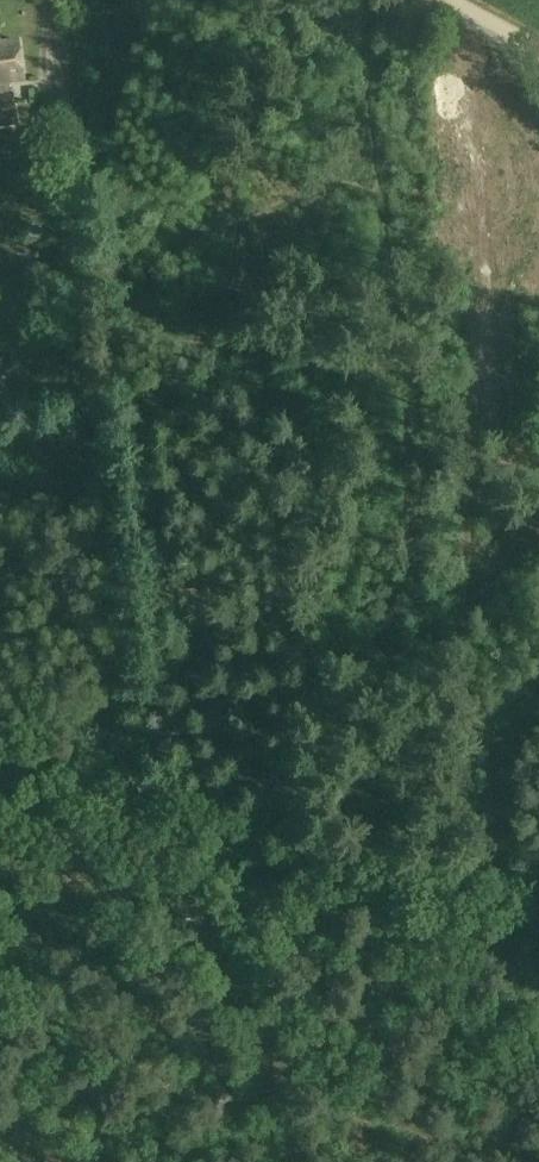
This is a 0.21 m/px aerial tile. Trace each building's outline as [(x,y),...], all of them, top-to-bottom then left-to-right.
[(17,122),(12,93),(11,81),(17,80),(10,40),(0,42),(0,125),(17,122)]
